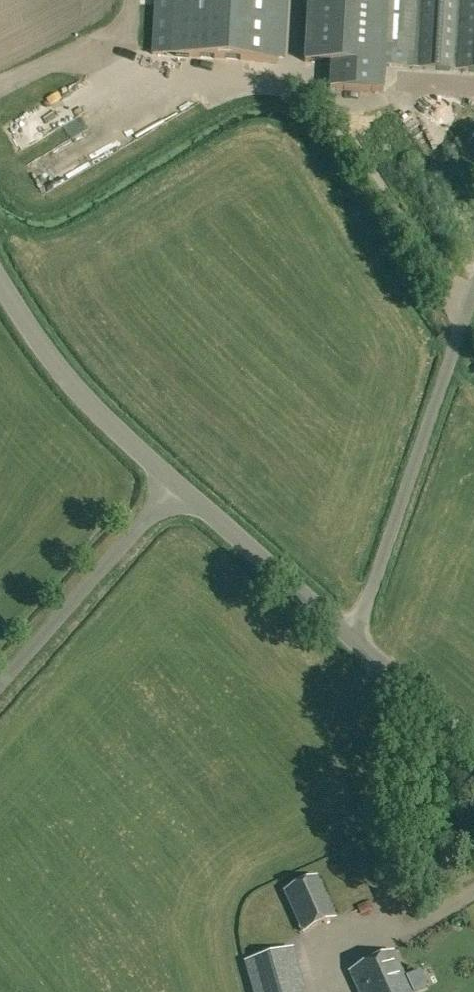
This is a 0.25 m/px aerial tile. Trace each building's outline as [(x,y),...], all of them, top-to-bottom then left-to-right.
[(152,54),(284,62),(287,0),(155,0),(152,54)] [(305,61),(331,63),(330,88),(383,91),(385,66),(376,67),(376,65),(380,0),(308,0),(305,61)] [(376,65),(385,66),(418,68),(423,0),(380,0),(376,65)] [(418,68),(455,70),(459,0),(423,0),(418,68)] [(455,70),(473,71),(473,0),(459,0),(455,70)] [(317,874),(285,888),(304,929),(335,915),(317,874)] [(408,985),(393,951),(350,970),(360,991),(392,991),(408,985)] [(268,957),(246,963),(254,991),(278,991),(268,957)]
